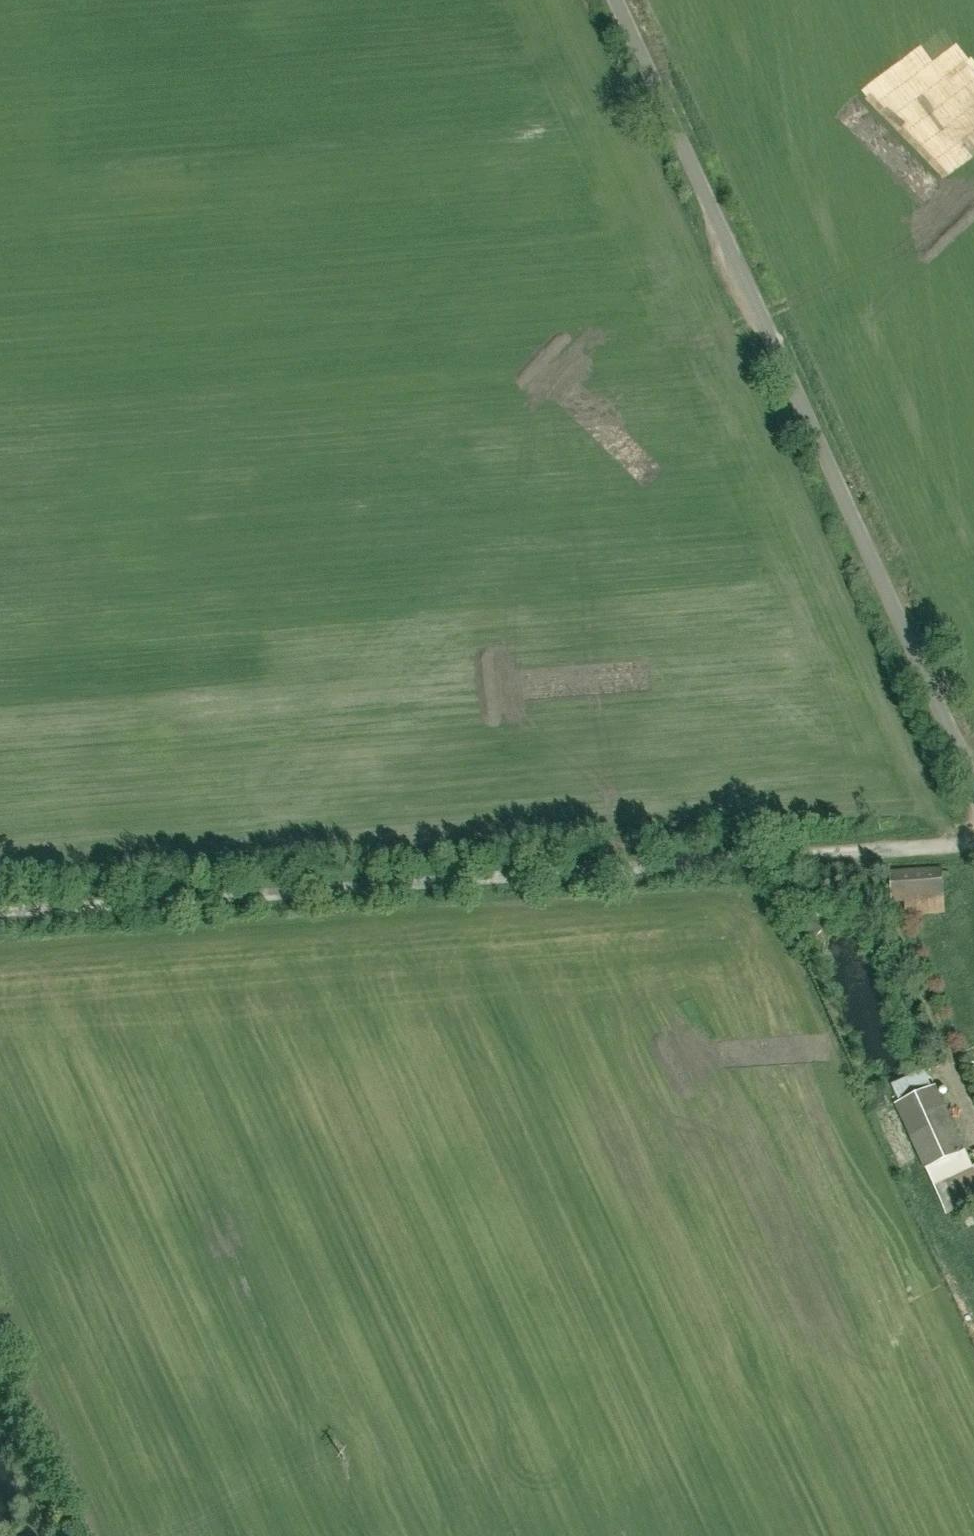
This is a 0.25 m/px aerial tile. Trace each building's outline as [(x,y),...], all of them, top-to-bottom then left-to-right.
[(947,918),(943,880),(882,883),(887,917),(947,918)] [(921,1179),(970,1153),(933,1082),(888,1104),(921,1179)]
